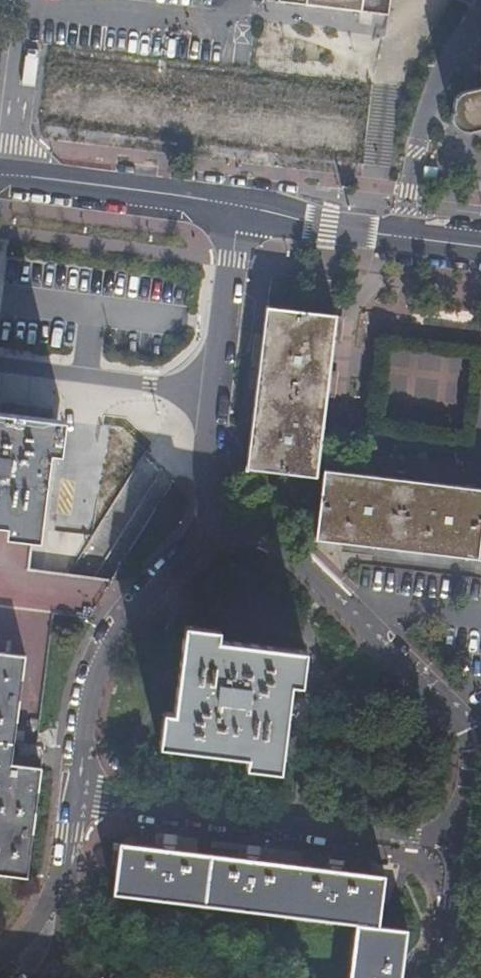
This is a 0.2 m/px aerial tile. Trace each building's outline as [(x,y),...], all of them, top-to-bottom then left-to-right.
[(387,13),(389,0),(282,0),(387,13)] [(480,128),(480,82),(480,83),(478,86),(476,87),(463,89),(460,90),(458,92),(455,95),(453,100),(452,107),(453,111),(451,110),(449,114),(450,119),(452,123),(455,126),(459,129),(463,130),(469,130),(477,129),(480,128)] [(339,317),(268,308),(247,473),(318,482),(339,317)] [(0,524),(0,529),(0,536),(33,536),(44,447),(54,449),(55,417),(0,411),(0,524)] [(20,662),(11,736),(42,740),(82,421),(55,417),(54,449),(44,447),(33,536),(0,536),(0,659),(20,662)] [(324,472),(315,538),(480,559),(480,491),(324,472)] [(211,628),(177,624),(167,711),(156,710),(152,744),(239,754),(238,765),(272,769),(282,682),(292,683),(296,648),(209,638),(211,628)] [(23,882),(37,774),(7,770),(11,736),(20,662),(0,659),(0,879),(23,882)] [(409,929),(380,926),(386,876),(122,845),(115,893),(359,923),(352,977),(402,977),(409,929)]
